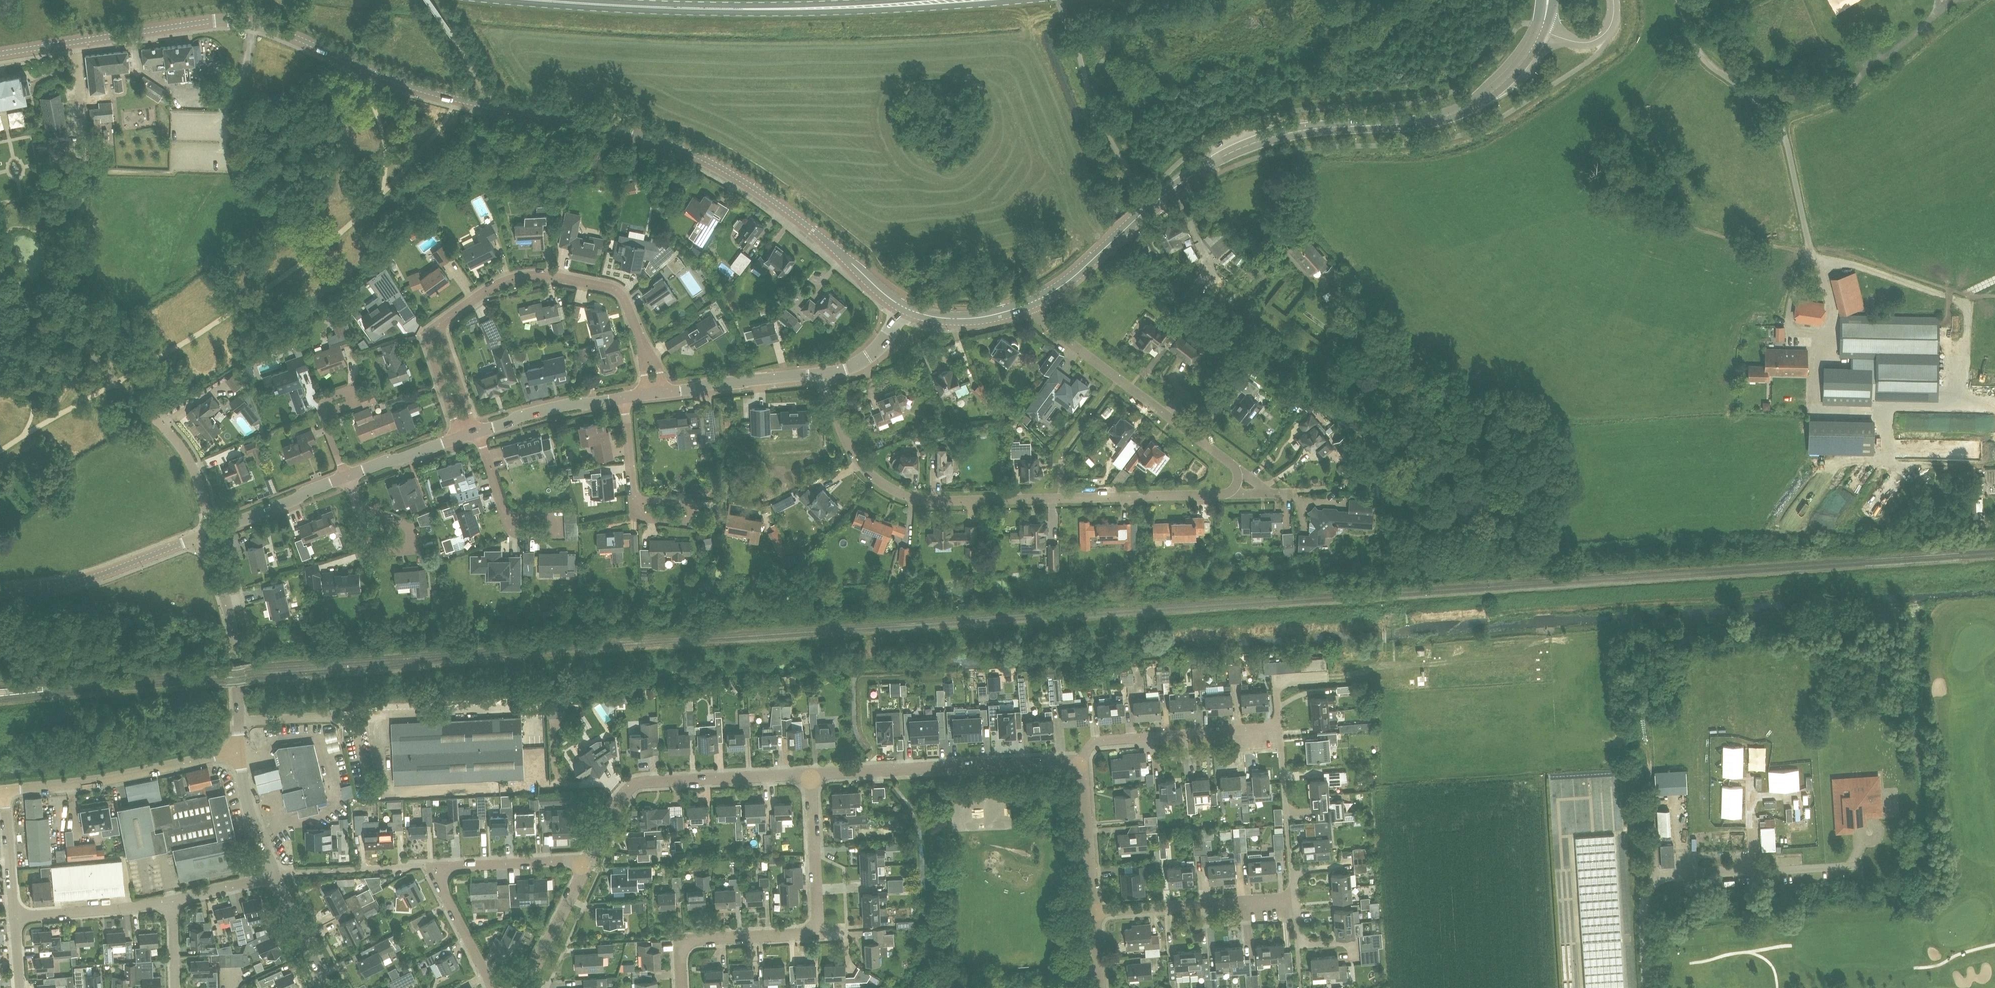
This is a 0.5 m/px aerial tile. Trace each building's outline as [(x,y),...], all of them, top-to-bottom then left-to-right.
[(192,45),(191,43),(141,49),(143,67),(165,65),(165,67),(166,67),(167,82),(185,80),(183,65),(194,63),(194,62),(194,63),(202,62),(200,44),(192,45)] [(129,70),(127,51),(85,55),(89,93),(104,91),(103,73),(129,70)] [(0,78),(0,107),(26,101),(24,90),(29,89),(27,75),(21,76),(21,74),(0,78)] [(115,91),(123,90),(122,77),(113,78),(115,91)] [(162,95),(166,90),(150,79),(146,85),(162,95)] [(40,97),(46,129),(66,125),(60,93),(40,97)] [(114,121),(111,101),(98,102),(99,107),(89,108),(90,118),(100,117),(101,122),(114,121)] [(681,181),(665,171),(659,181),(674,191),(681,181)] [(631,195),(642,192),(641,187),(629,190),(631,195)] [(719,218),(712,213),(718,203),(705,195),(701,202),(694,197),(687,208),(701,217),(697,223),(702,226),(694,240),(702,245),(719,218)] [(515,237),(516,237),(516,241),(533,240),(533,248),(545,248),(543,224),(554,223),(553,206),(545,207),(545,205),(537,205),(536,214),(525,215),(525,222),(515,223),(516,235),(515,235),(515,237)] [(569,245),(572,245),(570,255),(595,260),(597,252),(600,252),(603,239),(597,238),(596,242),(582,239),(582,238),(577,237),(577,238),(575,237),(579,220),(571,219),(572,216),(566,215),(560,245),(568,247),(569,245)] [(737,241),(746,248),(751,240),(752,241),(757,235),(756,234),(763,225),(751,216),(745,223),(740,218),(734,226),(742,233),(737,241)] [(1157,229),(1169,251),(1181,245),(1180,241),(1190,236),(1181,217),(1168,224),(1168,223),(1157,229)] [(464,249),(471,264),(495,252),(489,240),(497,236),(491,224),(476,232),(481,241),(464,249)] [(1237,254),(1241,250),(1234,242),(1233,243),(1218,226),(1202,239),(1217,257),(1230,247),(1237,254)] [(418,241),(426,236),(424,232),(416,237),(418,241)] [(619,241),(618,241),(615,257),(624,259),(623,266),(640,269),(643,254),(652,256),(660,264),(675,250),(670,244),(666,248),(660,240),(652,236),(651,240),(644,239),(620,234),(619,241)] [(1311,271),(1318,264),(1323,270),(1328,265),(1304,237),(1291,248),(1311,271)] [(414,288),(425,284),(428,288),(432,293),(450,281),(440,266),(453,255),(445,244),(433,253),(439,262),(431,267),(433,270),(421,279),(411,282),(414,288)] [(781,275),(783,273),(785,275),(791,267),(790,266),(795,259),(784,251),(784,252),(776,246),(766,259),(761,255),(753,265),(754,266),(752,269),(759,274),(761,271),(763,273),(770,263),(776,267),(774,269),(781,275)] [(750,258),(740,251),(729,265),(739,273),(750,258)] [(1224,264),(1235,255),(1232,251),(1221,260),(1224,264)] [(685,265),(677,255),(667,263),(675,273),(685,265)] [(1324,270),(1336,285),(1342,279),(1343,278),(1331,264),(1324,270)] [(408,304),(386,267),(368,280),(384,302),(368,313),(364,316),(371,325),(375,322),(381,331),(400,316),(397,312),(408,304)] [(665,297),(670,304),(677,299),(662,277),(655,282),(656,285),(643,294),(648,301),(649,300),(653,306),(665,297)] [(823,314),(830,320),(832,317),(835,320),(837,320),(841,314),(841,312),(847,305),(829,290),(823,298),(822,297),(815,304),(810,300),(803,309),(814,318),(821,310),(824,313),(823,314)] [(1798,299),(1795,321),(1821,324),(1824,303),(1798,299)] [(768,311),(776,309),(777,308),(775,302),(766,305),(768,311)] [(540,303),(520,308),(522,319),(538,315),(540,321),(552,319),(555,332),(564,330),(561,318),(558,306),(557,303),(541,307),(540,303)] [(579,317),(581,305),(574,304),(572,316),(579,317)] [(600,343),(613,340),(612,336),(614,335),(610,320),(608,321),(606,310),(586,307),(589,320),(590,321),(591,325),(594,338),(598,337),(600,343)] [(790,328),(798,319),(786,308),(778,317),(790,328)] [(467,324),(478,320),(475,313),(465,317),(467,324)] [(1938,396),(1939,316),(1841,314),(1840,356),(1878,357),(1879,395),(1938,396)] [(480,322),(488,343),(502,338),(492,316),(480,322)] [(702,320),(666,343),(671,351),(689,340),(695,348),(713,337),(724,330),(720,323),(718,325),(714,317),(704,323),(702,320)] [(331,347),(315,353),(322,372),(347,363),(345,355),(338,337),(346,334),(345,330),(342,321),(333,324),(337,333),(329,336),(328,338),(331,347)] [(773,321),(753,326),(758,342),(771,338),(772,341),(778,339),(778,336),(773,321)] [(1144,349),(1145,347),(1148,349),(1152,344),(1159,349),(1164,343),(1170,347),(1171,346),(1190,361),(1199,349),(1179,334),(1179,335),(1162,321),(1157,327),(1150,322),(1148,324),(1146,324),(1144,327),(1144,329),(1143,331),(1143,332),(1137,340),(1140,343),(1139,345),(1144,349)] [(1012,341),(1011,343),(1004,338),(1004,339),(1002,337),(997,344),(991,352),(1003,360),(1002,362),(1006,365),(1008,363),(1014,355),(1016,356),(1019,351),(1018,350),(1019,349),(1018,348),(1020,346),(1019,343),(1015,341),(1012,341)] [(358,342),(361,348),(369,345),(364,338),(358,342)] [(600,343),(596,344),(597,344),(599,356),(597,357),(601,372),(604,375),(613,372),(615,369),(614,365),(624,362),(618,338),(613,340),(600,343)] [(1048,353),(1052,347),(1046,342),(1042,348),(1048,353)] [(300,343),(293,345),(298,356),(304,354),(300,343)] [(388,368),(393,382),(409,376),(405,363),(401,364),(397,350),(395,343),(382,347),(389,368),(388,368)] [(581,361),(589,359),(591,359),(589,346),(578,348),(581,361)] [(1039,367),(1049,375),(1064,354),(1054,347),(1039,367)] [(480,391),(481,393),(507,384),(506,379),(509,378),(508,375),(513,373),(504,348),(495,351),(499,364),(501,364),(503,370),(493,373),(492,370),(485,373),(485,376),(476,379),(477,382),(475,383),(478,392),(480,391)] [(1767,374),(1807,375),(1807,349),(1766,348),(1765,365),(1749,365),(1749,379),(1767,379),(1767,374)] [(271,374),(264,377),(268,388),(275,386),(277,385),(280,391),(288,388),(292,399),(301,396),(302,395),(303,394),(304,393),(304,392),(304,390),(302,383),(298,371),(309,367),(305,356),(304,354),(298,356),(287,360),(289,366),(270,373),(271,374)] [(531,382),(532,382),(552,377),(551,376),(555,375),(557,382),(569,379),(564,356),(546,360),(547,365),(529,369),(528,369),(531,382)] [(1231,361),(1216,382),(1222,386),(1235,365),(1231,361)] [(1823,365),(1822,404),(1871,405),(1872,367),(1823,365)] [(1074,381),(1057,369),(1048,380),(1051,382),(1044,391),(1043,389),(1028,409),(1036,415),(1041,409),(1043,410),(1047,404),(1045,402),(1055,389),(1070,400),(1066,404),(1067,405),(1066,406),(1071,409),(1072,409),(1078,402),(1080,403),(1082,401),(1083,402),(1086,397),(1085,396),(1087,394),(1083,392),(1084,391),(1083,391),(1088,384),(1085,382),(1086,380),(1082,377),(1080,379),(1077,377),(1074,381)] [(956,375),(953,376),(951,370),(939,375),(940,376),(935,378),(942,394),(951,390),(953,395),(957,394),(958,396),(969,391),(966,383),(960,386),(956,375)] [(1233,411),(1247,422),(1252,416),(1254,417),(1263,405),(1252,397),(1259,388),(1237,371),(1229,381),(1241,390),(1241,389),(1247,394),(1238,406),(1236,405),(1233,409),(1235,410),(1233,411)] [(995,408),(1000,403),(982,384),(977,389),(995,408)] [(373,388),(364,391),(369,403),(377,400),(373,388)] [(250,405),(248,402),(252,399),(246,390),(242,393),(241,393),(229,402),(238,414),(250,405)] [(896,396),(894,390),(885,394),(886,397),(879,400),(883,411),(874,415),(878,424),(891,420),(889,415),(902,410),(900,405),(905,402),(907,399),(906,395),(902,394),(896,396)] [(390,399),(393,410),(399,425),(401,429),(415,424),(411,412),(420,408),(418,401),(407,404),(408,405),(397,409),(395,403),(404,400),(402,395),(390,399)] [(200,403),(188,413),(208,438),(220,429),(215,422),(211,416),(210,416),(209,415),(215,410),(220,407),(212,396),(210,398),(201,405),(200,403)] [(370,407),(355,413),(359,423),(357,424),(362,439),(399,425),(393,410),(373,417),(370,407)] [(769,407),(752,408),(752,425),(782,424),(782,426),(799,425),(799,433),(810,432),(809,422),(812,422),(812,413),(809,413),(809,410),(769,412),(769,407)] [(677,413),(677,416),(677,417),(658,419),(659,430),(679,428),(681,447),(691,446),(690,438),(699,437),(699,445),(707,444),(707,441),(717,440),(713,409),(704,410),(704,408),(696,409),(696,412),(683,413),(683,412),(677,413)] [(1298,439),(1303,445),(1314,435),(1316,437),(1321,432),(1315,425),(1318,422),(1311,414),(1300,423),(1306,431),(1301,436),(1298,439)] [(1125,416),(1123,417),(1123,416),(1116,425),(1114,423),(1110,429),(1113,432),(1110,435),(1119,441),(1113,449),(1121,454),(1130,441),(1125,438),(1135,425),(1129,421),(1130,419),(1125,416)] [(595,440),(599,460),(613,457),(609,437),(607,438),(604,422),(580,426),(583,442),(585,442),(587,444),(592,443),(592,441),(595,440)] [(945,428),(932,431),(934,440),(947,437),(945,428)] [(291,462),(313,453),(310,444),(316,442),(312,431),(298,436),(300,441),(292,444),(292,443),(290,444),(285,446),(291,462)] [(1323,454),(1332,445),(1321,432),(1316,437),(1314,435),(1303,445),(1304,446),(1307,443),(1312,450),(1316,446),(1323,454)] [(503,446),(507,460),(522,456),(523,460),(554,452),(550,437),(542,439),(541,435),(503,446)] [(1358,454),(1357,453),(1346,435),(1334,442),(1346,462),(1357,454),(1358,454)] [(1161,446),(1157,443),(1152,439),(1145,449),(1141,446),(1126,466),(1131,470),(1141,457),(1158,470),(1169,456),(1164,451),(1161,448),(1161,446)] [(1031,443),(1020,443),(1020,440),(1011,441),(1011,457),(1021,457),(1022,479),(1038,478),(1038,477),(1040,477),(1042,475),(1041,472),(1039,469),(1038,469),(1037,458),(1031,458),(1031,443)] [(259,464),(264,462),(259,448),(256,441),(248,444),(248,443),(246,444),(246,445),(245,445),(248,452),(253,450),(259,464)] [(943,474),(943,477),(944,477),(944,478),(945,478),(945,479),(946,480),(947,480),(948,480),(949,480),(949,479),(950,479),(950,478),(951,478),(951,477),(952,477),(952,468),(958,468),(958,457),(951,457),(951,459),(946,459),(946,449),(946,446),(932,446),(932,458),(938,458),(938,474),(943,474)] [(914,450),(914,454),(902,454),(900,458),(897,456),(894,458),(892,461),(892,465),(909,475),(912,471),(917,471),(918,454),(917,454),(918,450),(914,450)] [(231,465),(224,468),(228,479),(235,476),(237,481),(250,476),(243,456),(229,461),(231,465)] [(457,491),(450,493),(453,503),(479,494),(473,475),(467,477),(461,461),(439,468),(443,483),(454,480),(457,491)] [(602,475),(601,465),(565,468),(566,470),(567,474),(574,473),(574,478),(585,477),(586,480),(590,484),(591,492),(593,492),(593,498),(599,497),(599,498),(615,496),(614,485),(617,484),(616,480),(613,480),(613,474),(602,475)] [(1365,477),(1362,479),(1360,473),(1351,477),(1351,478),(1355,488),(1367,483),(1365,477)] [(397,505),(408,501),(412,510),(425,504),(415,477),(389,487),(394,499),(395,499),(397,505)] [(274,485),(268,487),(271,494),(277,492),(274,485)] [(822,515),(823,514),(827,518),(839,506),(823,489),(816,496),(808,489),(800,497),(807,505),(810,503),(822,515)] [(785,498),(788,504),(795,501),(792,495),(785,498)] [(464,534),(463,534),(442,541),(445,551),(440,553),(443,560),(454,556),(452,551),(476,543),(474,536),(477,535),(475,531),(481,529),(476,513),(485,510),(480,496),(443,509),(445,516),(458,512),(465,534),(464,534)] [(1349,505),(1350,505),(1350,512),(1338,511),(1336,509),(1324,509),(1323,510),(1319,510),(1318,511),(1315,507),(1309,512),(1312,516),(1311,517),(1311,520),(1309,522),(1309,530),(1310,532),(1310,536),(1300,536),(1300,548),(1308,549),(1317,541),(1323,541),(1324,540),(1325,534),(1332,535),(1336,532),(1336,525),(1371,527),(1372,513),(1371,513),(1371,506),(1366,506),(1366,500),(1350,499),(1349,505)] [(775,511),(780,508),(777,502),(772,505),(775,511)] [(863,526),(876,531),(875,532),(880,534),(874,550),(882,553),(888,537),(889,538),(891,531),(903,536),(906,527),(887,520),(887,523),(867,516),(868,513),(857,509),(852,524),(862,528),(863,526)] [(421,525),(433,524),(434,523),(433,510),(417,516),(421,525)] [(328,534),(337,531),(333,520),(335,520),(332,511),(322,515),(322,516),(311,520),(312,521),(300,526),(304,538),(306,541),(319,536),(318,534),(327,530),(328,534)] [(577,512),(564,513),(565,521),(578,521),(577,512)] [(758,541),(762,519),(746,516),(746,515),(729,512),(726,530),(743,532),(751,533),(750,539),(758,541)] [(1253,513),(1242,513),(1242,532),(1252,532),(1252,533),(1270,533),(1272,533),(1272,527),(1283,527),(1283,512),(1266,513),(1266,512),(1261,512),(1261,518),(1253,518),(1253,513)] [(1183,543),(1195,543),(1195,532),(1203,532),(1203,531),(1206,531),(1206,521),(1203,521),(1203,518),(1191,518),(1191,522),(1153,523),(1153,538),(1174,537),(1174,539),(1183,539),(1183,543)] [(1090,521),(1083,521),(1083,543),(1090,543),(1090,535),(1098,535),(1098,536),(1104,536),(1104,542),(1125,542),(1125,548),(1131,548),(1131,523),(1124,523),(1124,524),(1118,524),(1118,522),(1098,523),(1098,524),(1090,524),(1090,521)] [(1021,532),(1011,532),(1012,541),(1021,541),(1021,542),(1032,542),(1032,546),(1044,546),(1044,529),(1046,529),(1045,523),(1043,523),(1043,522),(1035,522),(1035,523),(1021,524),(1021,532)] [(952,550),(952,544),(951,542),(967,542),(967,555),(974,555),(974,547),(976,547),(975,541),(976,541),(976,525),(967,525),(967,533),(952,533),(952,526),(936,526),(936,534),(928,534),(929,544),(935,543),(935,544),(936,544),(936,550),(952,550)] [(778,527),(776,528),(768,532),(780,557),(788,553),(781,539),(784,538),(778,527)] [(612,533),(598,534),(599,550),(613,549),(613,561),(622,560),(622,549),(624,548),(623,539),(623,532),(612,532),(612,533)] [(1284,547),(1284,551),(1295,551),(1294,546),(1293,532),(1282,533),(1284,547)] [(268,566),(263,540),(267,539),(265,533),(252,538),(255,546),(249,548),(249,551),(248,551),(249,554),(250,554),(253,569),(268,566)] [(631,534),(630,534),(631,538),(631,551),(639,551),(638,533),(631,534)] [(711,548),(710,537),(703,538),(705,549),(711,548)] [(311,555),(306,544),(304,545),(303,542),(306,541),(304,538),(302,538),(296,540),(302,558),(311,555)] [(677,560),(682,560),(684,558),(684,554),(691,554),(691,541),(675,542),(675,540),(651,540),(652,549),(641,549),(641,566),(653,566),(664,566),(664,554),(675,554),(675,558),(677,560)] [(1060,568),(1059,544),(1049,544),(1050,568),(1060,568)] [(901,545),(899,562),(909,563),(911,546),(901,545)] [(487,571),(487,572),(487,579),(502,579),(502,589),(521,589),(520,557),(501,557),(501,551),(486,551),(486,556),(482,556),(482,555),(480,555),(480,556),(472,556),(472,571),(487,571)] [(524,563),(535,563),(535,551),(524,551),(524,563)] [(553,570),(560,570),(560,575),(574,575),(574,570),(576,570),(576,553),(568,553),(568,551),(560,551),(560,553),(540,554),(540,575),(553,575),(553,570)] [(318,562),(307,566),(309,587),(321,586),(320,576),(322,575),(318,562)] [(418,596),(427,595),(425,569),(418,569),(418,565),(403,567),(403,570),(396,571),(397,586),(417,584),(418,596)] [(359,572),(359,573),(343,574),(343,571),(324,573),(325,593),(338,592),(337,588),(349,588),(349,593),(361,592),(359,572)] [(291,613),(284,582),(263,587),(268,609),(272,608),(274,617),(291,613)] [(1326,670),(1326,658),(1318,658),(1319,671),(1326,670)] [(1300,672),(1299,660),(1287,661),(1288,673),(1300,672)] [(711,690),(710,679),(704,680),(704,682),(697,682),(697,690),(705,689),(705,690),(711,690)] [(1026,701),(1025,681),(1018,681),(1020,701),(1026,701)] [(901,689),(901,683),(901,682),(891,683),(891,695),(901,694),(901,689)] [(1242,710),(1255,709),(1253,690),(1248,690),(1247,684),(1240,685),(1242,710)] [(1230,686),(1223,686),(1217,686),(1219,712),(1232,711),(1230,686)] [(654,698),(654,697),(657,697),(657,688),(647,689),(648,698),(654,698)] [(1266,689),(1253,690),(1255,709),(1268,708),(1266,689)] [(1194,690),(1181,691),(1183,714),(1196,713),(1194,690)] [(1169,692),(1169,693),(1171,715),(1183,714),(1181,691),(1169,692)] [(1218,693),(1205,694),(1206,713),(1219,712),(1218,693)] [(566,696),(547,697),(548,716),(567,715),(566,696)] [(1324,698),(1310,699),(1311,713),(1327,711),(1327,703),(1335,703),(1334,696),(1324,697),(1324,698)] [(1110,697),(1099,698),(1099,702),(1097,702),(1099,721),(1111,720),(1110,701),(1110,697)] [(1159,697),(1146,698),(1147,716),(1147,717),(1161,716),(1159,697)] [(1146,698),(1133,699),(1135,718),(1147,717),(1147,716),(1146,698)] [(1836,698),(1825,699),(1826,716),(1838,716),(1836,698)] [(1062,705),(1063,724),(1076,723),(1074,704),(1074,699),(1062,700),(1062,705)] [(1122,700),(1110,701),(1111,720),(1124,719),(1122,700)] [(818,703),(809,704),(810,713),(809,713),(810,727),(811,727),(816,727),(817,743),(835,742),(835,733),(834,723),(830,723),(817,724),(816,713),(819,713),(818,703)] [(999,703),(989,704),(991,728),(996,728),(996,725),(999,725),(999,728),(999,734),(1006,734),(1006,736),(1016,735),(1016,728),(1015,725),(1021,725),(1020,709),(1015,709),(1014,703),(999,703)] [(1087,703),(1074,704),(1076,723),(1089,722),(1087,703)] [(759,746),(770,746),(771,748),(775,748),(775,745),(778,745),(777,734),(782,733),(782,731),(782,723),(781,705),(773,706),(771,723),(773,723),(773,726),(762,727),(763,734),(762,734),(762,735),(758,735),(759,746)] [(790,705),(781,705),(782,723),(782,731),(788,731),(789,745),(807,744),(807,736),(803,736),(802,721),(791,722),(790,705)] [(989,723),(988,708),(981,708),(981,713),(967,714),(969,737),(973,737),(973,739),(980,739),(980,737),(982,737),(981,724),(989,723)] [(937,716),(925,716),(926,739),(930,739),(930,741),(937,741),(937,738),(939,738),(938,725),(945,725),(944,710),(937,710),(937,716)] [(964,737),(969,737),(967,714),(955,714),(954,710),(947,710),(948,725),(955,725),(956,738),(957,738),(957,740),(964,740),(964,737)] [(1045,717),(1039,718),(1041,737),(1054,736),(1052,711),(1045,711),(1045,717)] [(1327,711),(1311,713),(1313,727),(1326,726),(1326,727),(1337,726),(1336,720),(1328,721),(1327,711)] [(901,732),(900,712),(886,713),(886,718),(877,719),(878,727),(876,728),(876,735),(878,735),(878,739),(883,738),(883,740),(885,740),(885,742),(892,742),(892,740),(894,740),(893,732),(895,732),(895,733),(901,732)] [(921,739),(926,739),(925,716),(912,717),(911,712),(905,712),(905,727),(912,727),(913,740),(914,739),(914,742),(921,742),(921,739)] [(750,726),(750,713),(739,713),(740,731),(728,732),(729,748),(745,748),(744,731),(743,731),(743,726),(750,726)] [(395,784),(524,778),(521,716),(392,722),(395,784)] [(631,738),(632,753),(651,752),(651,740),(659,739),(658,716),(650,716),(651,724),(642,724),(643,733),(630,734),(630,738),(631,738)] [(717,732),(723,732),(722,716),(715,717),(716,724),(699,725),(700,733),(701,750),(718,749),(717,732)] [(1028,738),(1041,737),(1039,718),(1027,719),(1028,738)] [(1364,729),(1363,723),(1357,724),(1357,723),(1340,724),(1340,732),(1358,730),(1358,729),(1364,729)] [(574,726),(567,731),(571,738),(579,733),(574,726)] [(690,751),(689,738),(689,734),(678,734),(678,729),(668,729),(669,751),(690,751)] [(1317,739),(1306,740),(1308,760),(1329,758),(1328,745),(1337,745),(1336,732),(1317,734),(1317,739)] [(583,758),(575,763),(577,766),(575,768),(579,773),(581,771),(583,775),(591,770),(593,774),(605,766),(603,762),(601,759),(610,753),(612,756),(613,756),(611,754),(617,753),(615,740),(606,741),(606,743),(603,744),(602,739),(601,739),(602,740),(598,741),(588,747),(590,749),(581,755),(583,758)] [(290,746),(290,744),(280,745),(275,751),(284,790),(283,790),(287,809),(297,806),(300,816),(320,811),(317,801),(327,799),(314,743),(290,746)] [(1126,758),(1112,759),(1113,776),(1127,775),(1127,778),(1140,777),(1140,765),(1145,764),(1144,753),(1126,754),(1126,758)] [(1675,770),(1655,771),(1656,787),(1676,786),(1675,770)] [(1324,780),(1309,781),(1310,796),(1328,794),(1328,786),(1340,785),(1340,782),(1339,772),(1324,773),(1324,780)] [(1253,785),(1246,786),(1248,803),(1255,803),(1255,800),(1254,798),(1270,797),(1269,791),(1268,773),(1252,774),(1252,779),(1253,785)] [(207,782),(215,781),(214,774),(191,777),(192,790),(208,788),(207,782)] [(1239,775),(1220,776),(1222,794),(1222,799),(1230,799),(1230,801),(1241,800),(1241,803),(1242,813),(1249,813),(1248,803),(1246,786),(1246,785),(1246,780),(1245,776),(1239,776),(1239,775)] [(181,777),(175,779),(178,794),(185,793),(181,777)] [(1852,822),(1864,822),(1863,812),(1870,812),(1871,815),(1880,814),(1878,777),(1849,779),(1849,781),(1834,782),(1837,832),(1852,831),(1852,822)] [(1210,792),(1209,792),(1208,778),(1192,779),(1193,788),(1185,789),(1187,813),(1195,813),(1194,803),(1211,801),(1210,792)] [(126,785),(130,805),(149,801),(161,799),(157,779),(126,785)] [(1178,787),(1174,787),(1173,781),(1160,782),(1161,797),(1156,798),(1157,814),(1165,814),(1164,807),(1168,806),(1167,797),(1172,796),(1173,800),(1180,800),(1178,787)] [(211,791),(220,836),(238,833),(228,787),(211,791)] [(1137,795),(1137,787),(1124,788),(1125,796),(1115,796),(1116,816),(1134,815),(1133,796),(1137,795)] [(846,807),(846,808),(846,814),(854,814),(854,803),(860,803),(859,791),(834,793),(834,801),(831,801),(832,810),(835,810),(835,811),(843,810),(843,807),(846,807)] [(570,793),(540,794),(540,804),(570,802),(570,793)] [(1328,794),(1310,796),(1311,810),(1326,808),(1327,815),(1343,814),(1342,801),(1329,802),(1328,794)] [(29,860),(52,858),(49,817),(43,817),(42,797),(25,799),(27,819),(26,819),(29,860)] [(449,818),(436,819),(436,823),(438,823),(439,832),(439,835),(455,835),(455,831),(454,819),(454,815),(459,815),(459,814),(458,803),(458,799),(458,797),(448,798),(449,815),(449,818)] [(540,811),(540,798),(531,799),(531,814),(518,814),(519,831),(535,830),(534,811),(540,811)] [(431,807),(431,799),(427,799),(427,807),(423,807),(424,825),(410,825),(411,836),(428,835),(428,825),(433,825),(432,807),(431,807)] [(759,832),(766,832),(765,802),(746,803),(747,820),(758,819),(759,832)] [(793,817),(792,803),(776,804),(776,814),(770,814),(772,832),(782,831),(781,817),(793,817)] [(743,838),(742,815),(736,815),(736,804),(717,805),(718,819),(735,818),(736,839),(743,838)] [(111,817),(108,805),(81,811),(81,813),(79,813),(80,820),(83,820),(85,830),(85,831),(86,831),(86,830),(100,827),(102,836),(120,832),(117,816),(111,817)] [(707,827),(706,805),(688,806),(689,822),(699,821),(700,827),(707,827)] [(514,817),(513,806),(501,807),(502,816),(491,817),(492,832),(509,831),(509,817),(514,817)] [(669,822),(668,809),(669,809),(656,810),(656,808),(651,807),(649,806),(645,806),(644,809),(642,809),(643,816),(638,816),(639,825),(657,824),(657,823),(669,822)] [(471,808),(464,808),(465,833),(480,832),(480,816),(471,817),(471,808)] [(1670,809),(1657,810),(1659,834),(1671,833),(1670,809)] [(572,834),(571,818),(560,818),(560,810),(546,811),(547,822),(553,822),(553,834),(572,834)] [(379,829),(380,845),(394,845),(393,829),(403,829),(402,812),(393,813),(393,821),(388,821),(389,829),(379,829)] [(866,813),(854,814),(846,814),(847,819),(835,820),(836,836),(854,835),(854,825),(867,824),(866,813)] [(380,845),(379,829),(370,830),(370,822),(364,822),(364,814),(355,814),(356,831),(365,830),(366,846),(380,845)] [(684,828),(684,815),(671,816),(672,828),(684,828)] [(1157,815),(1144,816),(1145,824),(1158,823),(1157,815)] [(1283,815),(1275,816),(1276,824),(1283,823),(1283,815)] [(1322,821),(1313,822),(1315,838),(1316,857),(1329,856),(1329,846),(1328,837),(1332,837),(1331,828),(1323,829),(1322,821)] [(1307,839),(1301,840),(1303,858),(1316,857),(1315,838),(1313,822),(1305,822),(1307,839)] [(1158,823),(1145,824),(1138,825),(1139,833),(1118,834),(1119,852),(1147,850),(1146,833),(1158,832),(1158,823)] [(1240,836),(1239,836),(1240,851),(1247,850),(1245,827),(1239,827),(1240,836)] [(1775,849),(1774,827),(1760,828),(1762,850),(1775,849)] [(319,849),(325,849),(325,848),(332,848),(331,828),(307,829),(308,845),(319,845),(319,849)] [(73,830),(70,831),(65,831),(67,860),(104,857),(104,849),(96,850),(95,843),(74,845),(73,830)] [(665,839),(664,830),(644,831),(645,837),(629,838),(630,853),(657,852),(656,839),(665,839)] [(1230,830),(1220,831),(1220,838),(1231,838),(1230,830)] [(1278,841),(1279,848),(1285,848),(1283,832),(1273,833),(1274,841),(1278,841)] [(1169,833),(1159,834),(1159,836),(1160,849),(1161,857),(1167,857),(1166,846),(1170,846),(1169,833)] [(1576,837),(1585,987),(1624,987),(1614,834),(1576,837)] [(1674,866),(1673,844),(1660,844),(1661,866),(1674,866)] [(57,860),(66,859),(65,849),(56,850),(57,860)] [(874,851),(860,852),(861,866),(877,865),(885,864),(885,856),(884,849),(874,850),(874,851)] [(1364,849),(1352,849),(1353,858),(1365,857),(1364,849)] [(1269,855),(1261,856),(1263,878),(1276,877),(1274,851),(1269,852),(1269,855)] [(1261,853),(1248,854),(1250,879),(1263,878),(1261,856),(1261,853)] [(1234,857),(1221,858),(1222,863),(1221,863),(1223,881),(1236,880),(1234,857)] [(122,860),(52,866),(55,898),(55,900),(125,894),(122,860)] [(1194,860),(1187,860),(1187,865),(1181,866),(1182,885),(1195,884),(1194,860)] [(1209,882),(1223,881),(1221,863),(1208,864),(1209,882)] [(52,864),(41,865),(41,867),(40,867),(42,881),(32,882),(34,902),(53,901),(52,898),(55,898),(52,866),(52,864)] [(877,865),(861,866),(862,880),(875,879),(875,880),(886,880),(886,873),(885,864),(877,865)] [(1365,864),(1353,865),(1353,864),(1354,873),(1366,872),(1365,864)] [(1134,872),(1121,873),(1122,895),(1143,893),(1143,883),(1149,882),(1147,865),(1133,866),(1134,872)] [(653,880),(652,866),(628,868),(628,874),(613,875),(614,891),(638,889),(637,881),(653,880)] [(1169,885),(1182,885),(1181,866),(1168,867),(1169,885)] [(802,886),(801,867),(786,868),(787,882),(781,882),(783,901),(798,901),(797,886),(802,886)] [(1331,875),(1332,888),(1350,886),(1349,873),(1331,875)] [(689,906),(706,905),(705,889),(711,889),(711,875),(697,876),(698,890),(688,890),(689,906)] [(365,877),(373,893),(383,888),(381,883),(381,882),(381,876),(365,877)] [(682,897),(681,876),(672,877),(673,892),(659,893),(660,908),(676,907),(676,897),(682,897)] [(717,905),(742,904),(740,878),(730,879),(730,889),(717,889),(717,905)] [(770,889),(770,878),(759,878),(760,890),(747,890),(747,903),(765,902),(764,890),(770,889)] [(547,896),(546,879),(519,881),(519,887),(511,887),(512,902),(520,902),(520,898),(547,896)] [(409,909),(409,903),(423,896),(415,880),(396,889),(399,894),(397,895),(396,895),(395,908),(409,909)] [(260,882),(240,887),(244,900),(263,895),(260,882)] [(497,882),(471,883),(472,898),(473,902),(485,902),(486,907),(498,906),(498,910),(510,910),(510,896),(498,896),(497,882)] [(373,900),(375,899),(372,891),(358,898),(356,893),(345,898),(338,885),(325,892),(334,911),(345,905),(348,912),(361,905),(362,906),(373,900)] [(1333,901),(1351,900),(1350,886),(1332,888),(1333,901)] [(862,894),(863,909),(879,908),(879,899),(887,898),(887,892),(876,892),(876,894),(862,894)] [(244,903),(247,917),(248,916),(249,924),(268,919),(266,909),(263,909),(261,899),(244,903)] [(378,911),(373,900),(362,906),(367,916),(378,911)] [(632,912),(632,902),(614,902),(614,909),(597,909),(598,924),(604,924),(604,928),(617,927),(626,927),(626,920),(624,920),(623,913),(632,912)] [(232,905),(216,909),(219,922),(230,920),(232,928),(236,927),(239,939),(246,937),(244,930),(241,918),(235,920),(235,918),(232,905)] [(887,907),(879,908),(863,909),(864,922),(878,922),(878,923),(888,923),(888,916),(887,916),(887,907)] [(1334,911),(1335,924),(1353,923),(1352,910),(1334,911)] [(196,920),(204,920),(202,911),(196,911),(196,920)] [(408,921),(413,931),(422,926),(429,941),(443,933),(435,917),(430,920),(426,911),(408,921)] [(352,916),(340,922),(349,940),(364,933),(360,924),(357,919),(356,916),(355,915),(352,916)] [(249,924),(248,916),(247,917),(241,918),(244,930),(250,929),(249,924)] [(211,954),(219,954),(211,922),(203,922),(203,930),(191,930),(191,937),(188,937),(188,944),(191,944),(191,947),(200,947),(200,954),(211,954)] [(1132,928),(1125,929),(1127,949),(1138,948),(1138,943),(1145,943),(1146,949),(1159,948),(1158,935),(1151,935),(1150,923),(1132,925),(1132,928)] [(1336,937),(1354,936),(1353,923),(1335,924),(1336,937)] [(517,946),(524,931),(510,924),(502,940),(496,937),(491,947),(497,950),(495,954),(512,962),(520,947),(517,946)] [(885,929),(873,929),(874,943),(865,944),(866,964),(880,964),(879,955),(888,954),(888,945),(896,945),(895,933),(886,934),(885,929)] [(61,936),(51,936),(51,930),(34,931),(35,945),(50,944),(50,950),(54,950),(62,950),(61,940),(61,936)] [(70,939),(70,945),(70,948),(71,948),(77,948),(77,945),(94,944),(93,931),(76,932),(76,939),(70,939)] [(108,942),(102,943),(104,963),(112,962),(112,961),(114,961),(113,952),(125,951),(126,952),(132,951),(131,940),(125,940),(125,931),(108,933),(108,942)] [(141,947),(135,947),(136,961),(141,961),(144,961),(151,960),(150,947),(158,946),(157,932),(140,934),(141,947)] [(267,939),(265,934),(252,940),(253,946),(255,946),(256,949),(255,949),(256,951),(251,953),(254,960),(264,955),(266,954),(268,959),(281,954),(278,949),(279,948),(274,936),(267,939)] [(402,948),(395,934),(374,944),(377,949),(358,959),(366,973),(385,963),(383,959),(390,956),(387,951),(395,947),(396,951),(402,948)] [(1372,944),(1373,949),(1381,949),(1380,934),(1371,935),(1371,936),(1372,944)] [(1371,935),(1359,936),(1359,945),(1372,944),(1371,936),(1371,935)] [(70,939),(61,940),(62,950),(71,949),(71,948),(70,948),(70,945),(70,939)] [(1283,944),(1269,945),(1270,961),(1277,960),(1278,978),(1285,978),(1286,986),(1293,986),(1292,971),(1285,971),(1284,956),(1283,944)] [(599,954),(576,955),(577,972),(604,971),(603,956),(613,956),(613,945),(599,946),(599,954)] [(642,954),(643,971),(652,970),(651,966),(660,966),(659,950),(652,951),(652,945),(639,945),(640,955),(642,954)] [(1263,961),(1270,961),(1269,945),(1256,946),(1257,958),(1256,958),(1257,968),(1263,968),(1263,961)] [(428,956),(424,958),(428,965),(431,963),(436,961),(442,974),(460,965),(453,951),(448,954),(445,947),(428,956)] [(1231,968),(1234,970),(1238,970),(1238,972),(1244,971),(1243,959),(1242,947),(1229,948),(1230,964),(1231,968)] [(1230,970),(1229,964),(1230,964),(1229,948),(1215,949),(1216,961),(1215,961),(1216,975),(1222,974),(1222,971),(1230,970)] [(62,950),(54,950),(54,958),(71,957),(71,949),(62,950)] [(1201,950),(1187,951),(1188,951),(1189,974),(1198,974),(1199,976),(1204,976),(1201,950)] [(1176,979),(1177,979),(1176,976),(1182,976),(1182,975),(1189,974),(1188,951),(1174,952),(1175,960),(1176,976),(1169,977),(1170,987),(1177,987),(1176,979)] [(1145,962),(1128,964),(1130,979),(1152,977),(1151,968),(1158,968),(1157,955),(1144,956),(1145,962)] [(46,970),(46,975),(54,975),(53,970),(52,956),(36,958),(37,971),(46,970)] [(1347,964),(1338,964),(1337,956),(1324,957),(1326,976),(1336,975),(1336,980),(1348,979),(1347,964)] [(1312,977),(1326,976),(1324,957),(1311,958),(1312,977)] [(136,978),(143,977),(143,983),(143,987),(160,987),(160,977),(153,977),(151,977),(151,974),(153,974),(153,968),(153,960),(151,960),(144,961),(141,961),(136,961),(136,964),(136,978)] [(209,960),(192,961),(192,974),(195,974),(195,980),(207,980),(207,987),(217,987),(217,971),(213,971),(212,967),(209,967),(209,960)] [(113,987),(130,987),(130,983),(136,983),(136,978),(136,964),(130,964),(130,962),(124,962),(124,975),(119,975),(113,975),(113,984),(113,987)] [(825,964),(826,979),(834,978),(834,987),(846,987),(846,982),(867,981),(869,978),(871,974),(859,968),(854,977),(846,977),(845,963),(825,964)] [(805,982),(816,981),(816,964),(797,965),(797,974),(790,975),(791,987),(805,987),(805,982)] [(759,978),(760,987),(769,987),(769,981),(785,980),(785,965),(765,966),(765,978),(759,978)] [(101,973),(88,974),(87,966),(75,967),(76,987),(86,986),(86,987),(101,987),(101,973)] [(759,978),(754,979),(753,967),(734,967),(735,981),(748,980),(748,987),(760,987),(759,978)] [(705,976),(706,987),(729,987),(729,984),(728,970),(724,971),(724,968),(706,969),(706,976),(705,976)] [(258,980),(261,987),(275,980),(279,987),(278,987),(295,987),(294,985),(296,985),(291,973),(283,976),(280,970),(258,980)] [(405,986),(415,981),(410,970),(400,975),(393,979),(388,981),(392,987),(401,987),(405,986)] [(638,987),(657,987),(657,981),(652,981),(652,974),(633,975),(633,983),(637,982),(638,987)] [(584,980),(584,979),(585,987),(598,987),(598,986),(608,985),(607,978),(584,980)]
